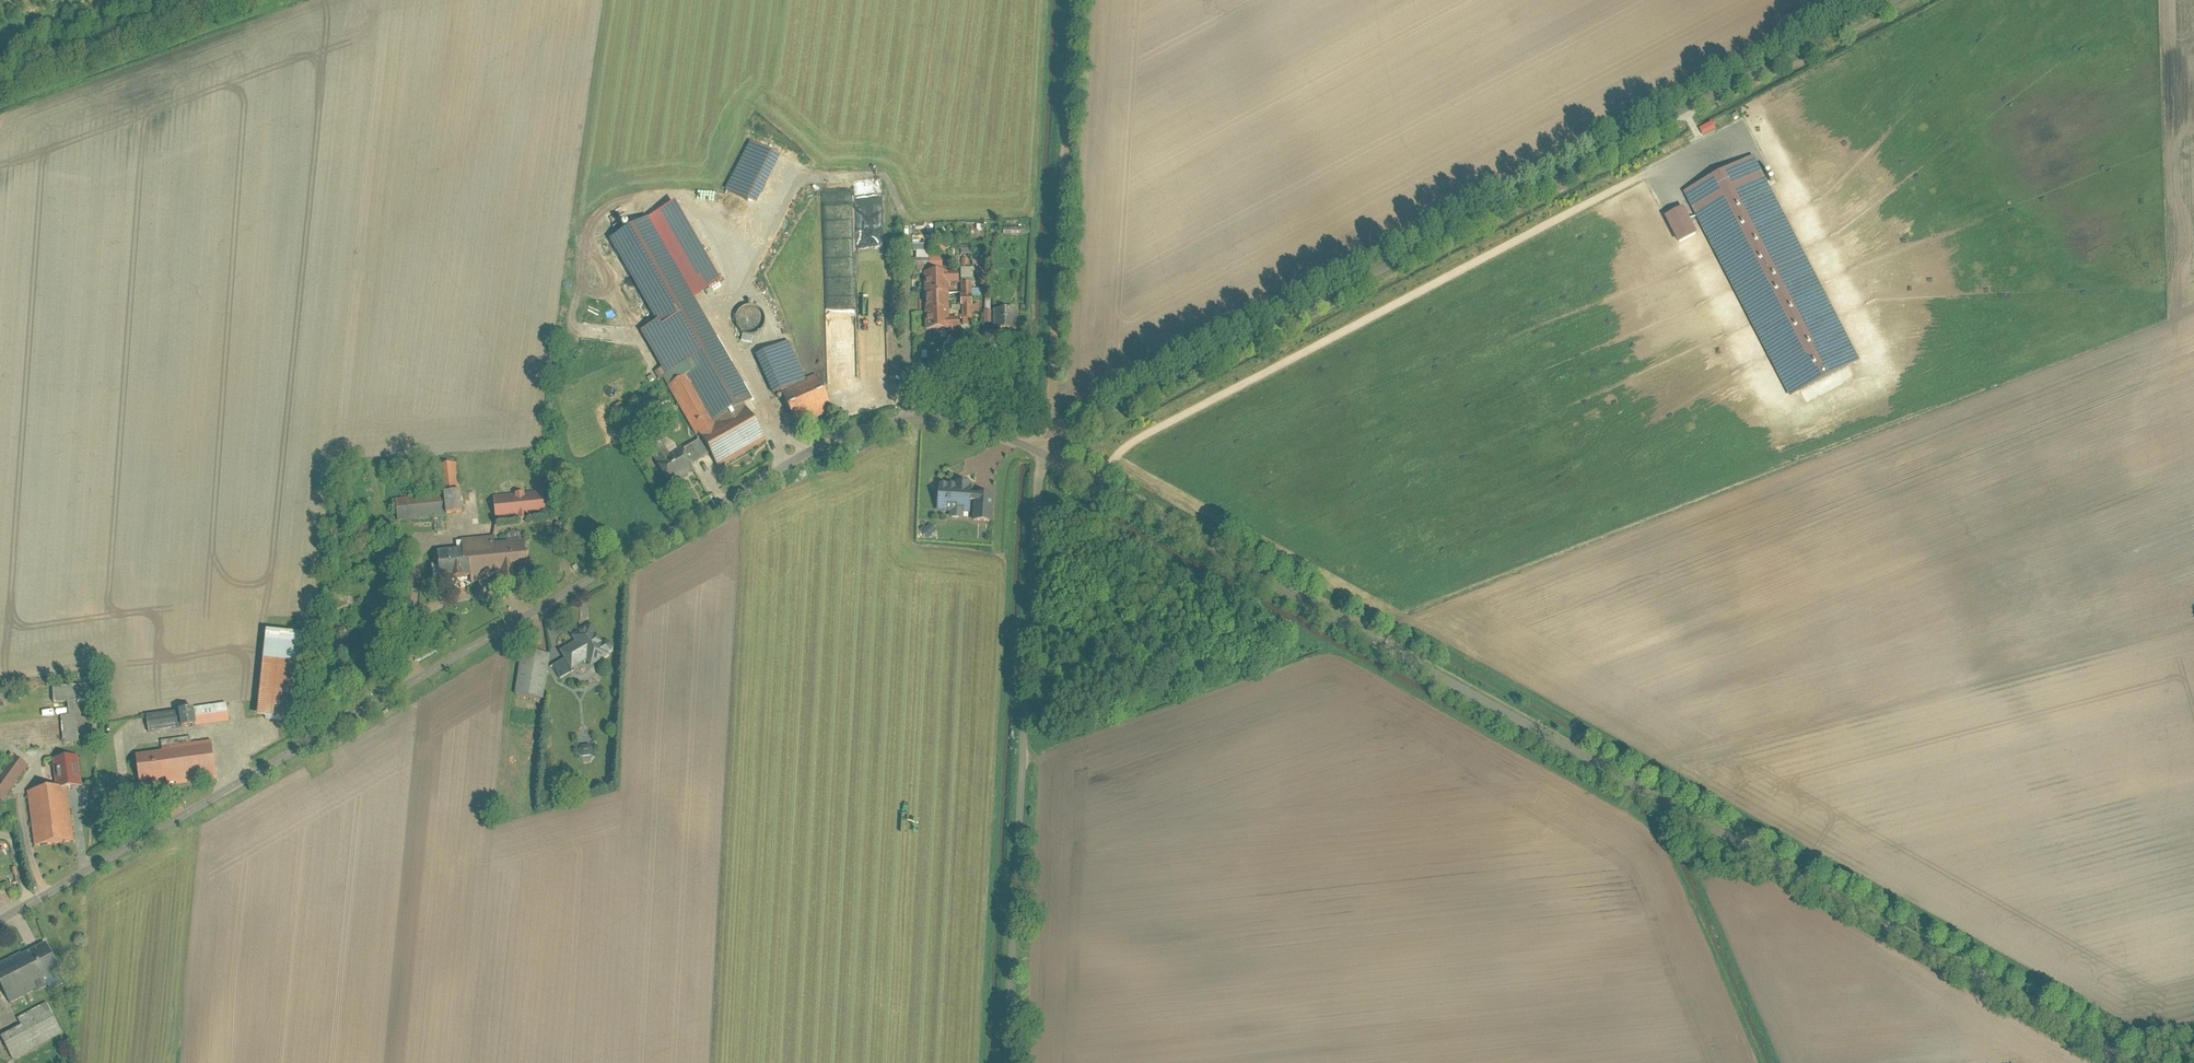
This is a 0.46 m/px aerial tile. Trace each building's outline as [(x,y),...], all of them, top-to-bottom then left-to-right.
[(1701,128),(1706,137),(1718,130),(1714,121),(1701,128)] [(786,157),(754,142),(731,190),(763,205),(786,157)] [(1759,157),(1690,192),(1795,396),(1863,361),(1759,157)] [(878,193),(856,191),(854,225),(855,225),(854,242),(867,243),(868,233),(879,234),(880,225),(876,225),(876,219),(877,219),(878,193)] [(1013,207),(1013,218),(1033,218),(1033,207),(1013,207)] [(1692,209),(1674,217),(1687,242),(1704,234),(1692,209)] [(663,323),(646,333),(722,467),(768,442),(746,404),(754,399),(653,220),(616,240),(663,323)] [(944,272),(943,256),(931,257),(931,269),(936,269),(936,273),(944,272)] [(959,274),(927,273),(925,329),(959,330),(959,320),(949,320),(950,284),(959,285),(959,274)] [(764,320),(765,316),(764,311),(763,308),(761,306),(757,304),(755,303),(751,303),(746,304),(744,305),(742,307),(741,309),(739,311),(739,315),(739,317),(740,320),(741,323),(743,326),(746,327),(748,328),(750,329),(753,329),(756,328),(758,327),(761,325),(763,323),(764,320)] [(992,309),(992,330),(1015,330),(1016,310),(992,309)] [(819,372),(807,378),(792,342),(758,356),(775,395),(785,390),(797,418),(832,403),(819,372)] [(664,369),(656,374),(660,380),(668,376),(664,369)] [(667,437),(653,446),(673,481),(702,464),(690,444),(676,452),(667,437)] [(392,497),(394,517),(471,510),(469,490),(460,490),(458,464),(441,466),(443,492),(392,497)] [(961,487),(941,486),(940,511),(954,512),(954,518),(967,518),(968,513),(978,513),(979,495),(979,488),(976,488),(976,483),(961,483),(961,487)] [(493,493),(495,520),(545,516),(543,489),(493,493)] [(977,521),(995,521),(996,496),(979,495),(978,513),(977,521)] [(935,524),(926,532),(931,539),(941,531),(935,524)] [(438,546),(440,575),(523,570),(521,539),(490,541),(490,535),(458,536),(458,545),(438,546)] [(320,633),(273,628),(265,716),(312,720),(320,633)] [(558,663),(566,676),(605,651),(593,633),(565,651),(568,656),(558,663)] [(551,654),(521,652),(517,703),(548,705),(551,654)] [(76,744),(102,743),(99,708),(100,699),(106,698),(105,681),(65,683),(66,701),(84,700),(84,714),(74,714),(76,744)] [(158,712),(161,728),(236,716),(233,700),(158,712)] [(176,773),(176,778),(223,772),(219,736),(213,737),(212,732),(167,737),(168,746),(143,749),(146,776),(176,773)] [(595,754),(593,747),(580,748),(581,756),(595,754)] [(62,788),(34,791),(40,845),(80,841),(74,787),(84,785),(81,755),(58,757),(62,788)] [(0,788),(0,799),(7,804),(36,765),(23,756),(0,788)] [(0,974),(0,984),(12,1008),(30,998),(39,1016),(18,1026),(22,1036),(4,1045),(13,1062),(14,1062),(62,1040),(51,1018),(59,1014),(47,990),(61,983),(46,952),(0,974)]
